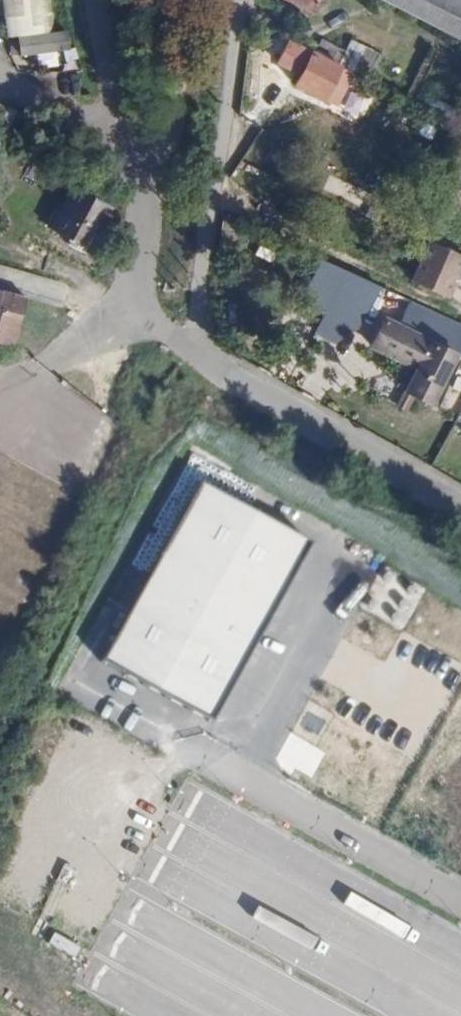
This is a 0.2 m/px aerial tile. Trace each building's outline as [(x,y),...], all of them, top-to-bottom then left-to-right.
[(12,33),(59,23),(54,0),(5,0),(12,33)] [(277,1),(312,19),(322,0),(278,0),(277,1)] [(460,46),(460,0),(373,0),(460,46)] [(62,25),(16,35),(20,52),(66,42),(62,25)] [(322,43),(315,55),(338,67),(346,55),(322,43)] [(49,67),(67,65),(65,49),(47,51),(49,67)] [(315,55),(312,53),(293,87),(320,100),(338,67),(315,55)] [(14,110),(0,106),(0,122),(10,125),(14,110)] [(448,174),(460,181),(460,151),(448,174)] [(108,208),(71,188),(48,232),(85,251),(108,208)] [(446,297),(460,261),(460,254),(423,238),(405,280),(446,297)] [(0,294),(0,351),(3,352),(17,299),(0,294)] [(392,335),(441,359),(430,380),(456,394),(460,385),(460,331),(408,304),(392,335)] [(312,540),(204,481),(106,659),(214,718),(312,540)]
